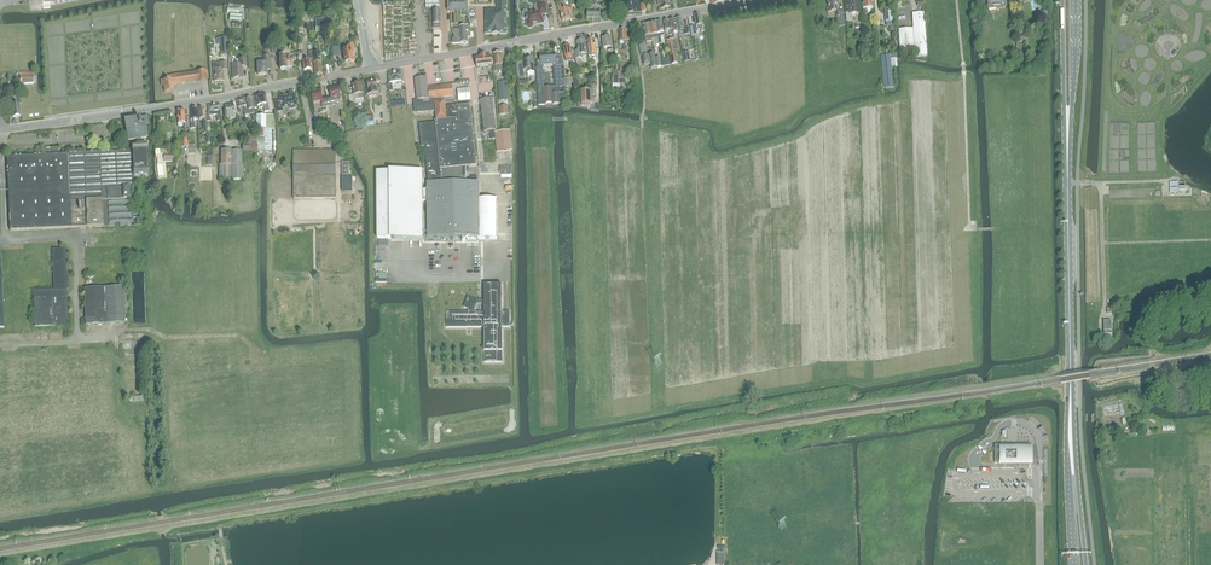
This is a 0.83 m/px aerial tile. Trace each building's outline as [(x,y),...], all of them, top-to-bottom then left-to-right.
[(426,1),(426,8),(440,8),(439,0),(422,0),(422,1),(426,1)] [(507,9),(506,9),(506,6),(507,6),(507,0),(497,0),(497,7),(498,7),(498,10),(485,10),(485,33),(485,34),(486,34),(492,34),(493,34),(499,34),(500,34),(506,34),(507,34),(507,33),(507,9)] [(622,13),(641,12),(641,0),(621,0),(622,13)] [(658,5),(661,5),(662,8),(671,7),(669,0),(657,0),(658,5)] [(836,0),(828,1),(829,8),(827,8),(828,13),(836,11),(838,27),(846,25),(843,10),(838,11),(836,0)] [(858,0),(850,0),(848,0),(848,2),(844,2),(845,13),(846,13),(846,19),(850,20),(852,15),(859,15),(858,0)] [(862,1),(864,1),(864,4),(863,4),(863,13),(862,13),(862,17),(866,16),(866,9),(873,8),(873,0),(862,0),(862,1)] [(989,8),(1007,6),(1006,0),(988,0),(989,8)] [(468,11),(467,1),(448,2),(448,12),(468,11)] [(542,14),(547,13),(545,3),(537,4),(537,5),(536,5),(537,12),(532,12),(532,13),(528,13),(528,12),(526,10),(524,11),(522,12),(522,14),(523,17),(523,18),(525,19),(526,19),(527,25),(527,27),(529,28),(532,28),(533,26),(533,24),(539,23),(543,23),(542,14)] [(573,8),(563,9),(562,6),(558,7),(559,10),(560,10),(562,21),(570,19),(569,14),(574,13),(573,8)] [(600,7),(587,7),(587,18),(600,19),(600,7)] [(892,11),(885,12),(886,22),(893,22),(892,11)] [(242,22),(243,14),(239,14),(230,13),(230,14),(229,21),(242,22)] [(913,28),(899,29),(901,53),(915,53),(915,56),(927,55),(925,13),(912,13),(913,28)] [(700,14),(694,15),(697,29),(703,28),(701,15),(700,14)] [(684,27),(682,17),(676,19),(679,34),(679,35),(685,34),(685,35),(690,34),(688,26),(684,27)] [(672,35),(679,34),(676,19),(669,20),(672,35)] [(670,35),(672,35),(669,20),(663,21),(665,31),(669,30),(670,35)] [(655,23),(659,38),(658,38),(659,44),(662,43),(661,38),(662,36),(665,36),(664,33),(662,21),(655,23)] [(655,39),(658,38),(659,38),(655,23),(649,24),(653,42),(653,44),(656,44),(655,39)] [(646,43),(653,42),(649,24),(643,25),(646,43)] [(464,44),(466,44),(467,43),(468,43),(467,37),(471,37),(471,32),(469,32),(468,26),(460,26),(460,30),(453,30),(453,33),(454,33),(455,39),(453,39),(453,43),(460,43),(463,43),(464,44)] [(629,40),(629,29),(619,29),(620,40),(629,40)] [(610,42),(609,37),(602,38),(603,48),(608,48),(608,50),(612,50),(611,42),(610,42)] [(596,48),(595,39),(587,40),(589,56),(592,55),(597,55),(596,48)] [(583,56),(587,55),(587,53),(585,40),(577,42),(578,51),(575,52),(575,55),(578,70),(582,69),(580,58),(583,58),(583,56)] [(674,40),(667,41),(672,65),(678,63),(674,40)] [(353,49),(354,49),(353,44),(346,45),(347,50),(343,51),(345,62),(355,61),(353,49)] [(565,60),(569,59),(568,56),(572,55),(571,49),(570,46),(563,47),(565,60)] [(313,63),(315,75),(322,74),(320,62),(318,62),(318,61),(321,60),(319,51),(313,52),(314,61),(316,61),(316,62),(313,63)] [(689,51),(682,53),(684,62),(691,61),(689,51)] [(311,59),(312,59),(312,56),(312,52),(308,53),(309,57),(308,57),(309,59),(303,60),(304,70),(311,69),(311,64),(312,64),(311,59)] [(502,53),(494,54),(495,71),(503,70),(503,65),(502,53)] [(542,67),(536,67),(538,105),(546,105),(565,103),(564,86),(563,79),(563,67),(562,57),(556,58),(556,53),(547,54),(547,53),(540,54),(541,65),(542,65),(553,64),(555,86),(545,86),(543,67),(542,67)] [(644,65),(650,64),(651,69),(658,67),(656,58),(655,53),(642,56),(644,65)] [(290,56),(285,56),(279,57),(280,70),(281,70),(282,70),(284,70),(284,69),(286,69),(286,68),(292,68),(292,62),(295,62),(295,61),(299,61),(299,54),(293,54),(293,57),(290,57),(290,56)] [(267,74),(267,68),(271,68),(270,55),(264,56),(265,63),(257,63),(258,75),(267,74)] [(884,87),(893,86),(890,55),(881,56),(884,87)] [(487,56),(480,57),(481,58),(476,59),(477,68),(482,68),(484,67),(493,66),(492,57),(487,57),(487,56)] [(660,57),(656,58),(658,67),(661,67),(664,66),(663,59),(660,60),(660,57)] [(238,78),(243,77),(242,67),(246,67),(246,58),(238,59),(239,65),(232,65),(233,79),(238,78)] [(528,76),(535,76),(534,72),(535,72),(534,58),(526,58),(527,61),(523,61),(523,64),(519,64),(520,77),(524,76),(524,70),(527,70),(527,72),(528,72),(528,76)] [(214,82),(224,81),(223,71),(227,70),(227,62),(219,63),(220,68),(213,69),(214,82)] [(615,71),(614,84),(619,84),(627,84),(627,65),(619,64),(615,64),(614,71),(615,71)] [(454,67),(438,70),(439,76),(444,75),(445,79),(440,80),(441,84),(445,83),(445,85),(446,85),(446,83),(449,82),(448,74),(455,73),(454,67)] [(162,86),(164,85),(165,92),(173,91),(172,85),(198,81),(198,82),(207,81),(206,70),(197,71),(197,72),(169,76),(170,79),(161,80),(162,86)] [(34,72),(20,73),(20,77),(21,84),(34,83),(34,72)] [(396,72),(394,73),(388,74),(390,83),(388,83),(390,91),(393,91),(392,83),(403,82),(401,72),(396,73),(396,72)] [(417,100),(414,101),(415,111),(417,113),(436,111),(437,120),(447,119),(447,118),(448,118),(448,119),(448,120),(435,121),(435,122),(440,168),(440,170),(463,167),(466,167),(477,166),(471,105),(458,106),(459,118),(452,119),(452,118),(451,118),(459,117),(458,105),(446,106),(445,97),(454,96),(452,85),(428,87),(427,77),(415,79),(417,100)] [(366,90),(367,95),(379,92),(376,80),(367,82),(368,90),(366,90)] [(507,81),(498,82),(499,100),(508,100),(507,81)] [(361,83),(353,85),(354,95),(349,95),(351,106),(357,105),(356,104),(364,102),(364,98),(363,93),(361,83)] [(327,97),(328,106),(342,104),(339,87),(330,89),(331,96),(327,97)] [(459,101),(471,100),(470,88),(458,89),(459,101)] [(321,101),(322,107),(328,106),(327,97),(322,98),(321,90),(312,92),(314,103),(321,101)] [(591,104),(590,90),(581,90),(582,105),(591,104)] [(262,107),(263,107),(264,112),(269,111),(268,103),(267,103),(265,93),(255,95),(258,106),(261,105),(262,107)] [(283,111),(282,108),(289,106),(289,109),(295,108),(295,105),(296,105),(294,94),(279,97),(280,100),(275,101),(277,112),(283,111)] [(21,116),(19,104),(21,104),(21,96),(18,97),(19,104),(16,104),(15,100),(10,100),(11,105),(10,105),(10,111),(12,111),(13,117),(16,116),(17,117),(19,117),(20,116),(21,116)] [(245,115),(255,112),(254,108),(257,108),(254,97),(245,99),(248,110),(244,111),(245,115)] [(243,111),(244,111),(248,110),(245,99),(244,98),(236,100),(238,108),(242,107),(243,111)] [(480,100),(482,117),(494,116),(492,98),(480,100)] [(234,116),(236,116),(236,113),(234,103),(225,105),(226,110),(224,110),(227,120),(235,118),(234,116)] [(222,121),(220,104),(208,105),(209,116),(217,115),(217,121),(222,121)] [(508,106),(500,106),(500,115),(509,114),(508,106)] [(206,127),(206,119),(206,116),(205,110),(205,108),(203,108),(202,107),(200,107),(199,108),(199,119),(203,119),(204,133),(207,133),(207,137),(206,127)] [(180,110),(179,110),(178,111),(177,111),(178,124),(183,124),(183,130),(188,130),(188,128),(187,128),(186,116),(185,116),(185,110),(181,111),(180,110)] [(275,115),(257,115),(257,129),(257,133),(247,133),(247,144),(243,144),(243,151),(272,151),(272,129),(277,129),(275,115)] [(375,124),(374,116),(366,116),(367,125),(375,124)] [(491,139),(495,139),(497,152),(512,150),(510,130),(495,132),(495,130),(496,130),(494,116),(482,117),(484,131),(488,131),(489,138),(491,139)] [(125,120),(129,142),(136,141),(136,143),(140,142),(140,140),(147,139),(145,125),(148,125),(147,117),(138,118),(125,120)] [(427,123),(419,124),(421,147),(424,147),(427,170),(440,168),(435,122),(427,123)] [(59,154),(58,150),(51,150),(52,155),(7,157),(10,231),(87,227),(87,228),(103,227),(109,226),(109,227),(141,226),(140,216),(143,216),(143,211),(130,212),(130,199),(129,189),(135,189),(134,178),(148,177),(148,170),(147,153),(147,146),(136,146),(136,143),(136,141),(129,142),(129,147),(132,147),(132,151),(121,152),(121,147),(111,147),(111,152),(59,154)] [(159,149),(155,149),(156,154),(158,179),(167,178),(165,162),(171,162),(170,150),(166,150),(162,150),(159,149)] [(219,180),(231,180),(231,165),(231,150),(221,150),(221,165),(219,165),(219,180)] [(231,150),(231,165),(231,180),(244,180),(244,165),(242,165),(242,150),(231,150)] [(294,151),(294,161),(294,176),(294,199),(336,199),(336,150),(304,151),(294,151)] [(389,171),(377,171),(377,239),(390,239),(423,239),(423,201),(428,201),(429,233),(429,238),(459,238),(465,238),(479,238),(479,239),(496,239),(496,215),(496,199),(479,199),(478,183),(466,183),(466,167),(463,167),(440,170),(440,168),(427,170),(427,189),(423,189),(423,170),(389,170),(389,171)] [(502,175),(502,178),(504,178),(504,183),(511,182),(511,174),(502,175)] [(1178,181),(1170,182),(1170,193),(1179,192),(1178,181)] [(67,274),(66,248),(52,248),(53,289),(33,290),(35,327),(69,326),(67,289),(69,289),(68,274),(67,274)] [(502,311),(502,284),(484,284),(484,292),(484,300),(485,312),(474,312),(478,300),(468,297),(464,307),(468,309),(467,312),(449,312),(449,316),(446,316),(446,327),(485,327),(485,329),(484,329),(484,362),(503,362),(502,329),(502,327),(510,327),(509,311),(502,311)] [(84,288),(86,325),(125,323),(124,287),(84,288)] [(1192,375),(1179,377),(1180,383),(1184,382),(1193,381),(1193,378),(1192,375)] [(1004,462),(1015,462),(1015,463),(1020,463),(1020,462),(1029,462),(1029,444),(994,444),(994,462),(1001,462),(1001,463),(1004,463),(1004,462)]
